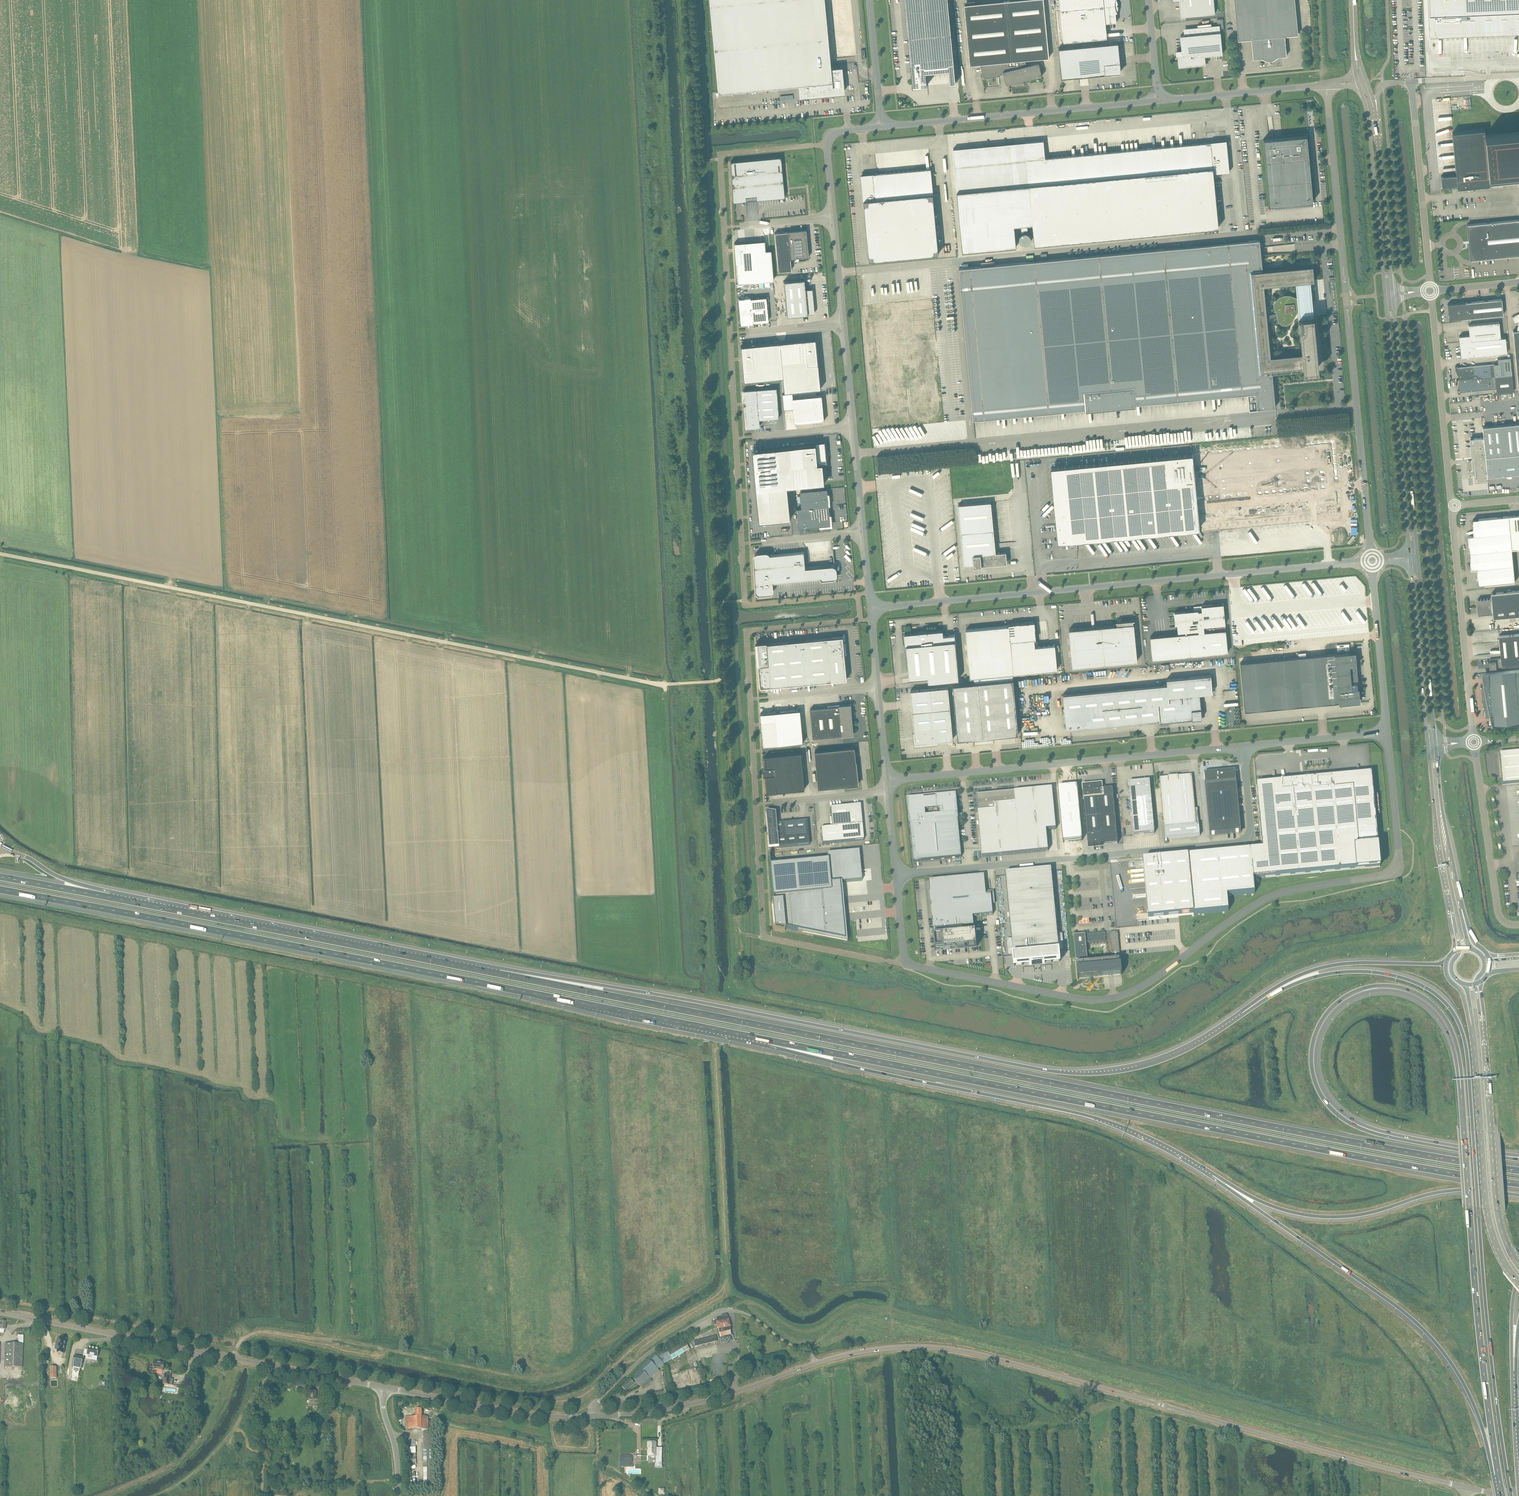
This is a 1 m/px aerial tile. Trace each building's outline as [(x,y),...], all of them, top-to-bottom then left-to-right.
[(842,84),(841,78),(842,78),(841,67),(830,68),(824,0),(709,0),(718,92),(798,84),(799,96),(843,92),(843,84),(842,84)] [(912,78),(913,86),(913,87),(927,85),(926,71),(948,69),(950,83),(956,83),(948,0),(905,0),(912,78)] [(1044,0),(1015,0),(965,5),(970,65),(982,64),(982,66),(981,66),(983,75),(996,74),(996,77),(1001,76),(1001,72),(1003,71),(1006,84),(1011,83),(1012,84),(1011,84),(1021,83),(1020,81),(1022,80),(1042,76),(1039,62),(1019,67),(1019,66),(1026,64),(1025,60),(1049,57),(1044,0)] [(1055,11),(1059,48),(1107,43),(1105,23),(1117,22),(1116,15),(1116,14),(1115,14),(1115,13),(1117,12),(1116,10),(1115,7),(1115,5),(1115,2),(1115,0),(1060,0),(1061,10),(1060,10),(1055,11)] [(1181,16),(1215,13),(1214,0),(1179,0),(1181,16)] [(1276,57),(1287,56),(1285,35),(1298,34),(1295,0),(1234,0),(1238,40),(1251,39),(1253,59),(1264,58),(1266,59),(1269,59),(1271,59),(1274,58),(1276,57)] [(1430,37),(1518,33),(1518,0),(1429,0),(1430,37)] [(1182,50),(1177,51),(1179,67),(1203,64),(1203,62),(1206,62),(1205,56),(1222,54),(1221,38),(1221,35),(1220,32),(1180,36),(1182,50)] [(1107,43),(1059,48),(1062,78),(1073,77),(1077,76),(1079,76),(1078,71),(1088,70),(1088,75),(1090,75),(1093,75),(1106,74),(1106,73),(1121,72),(1120,62),(1118,42),(1107,43)] [(1441,176),(1442,187),(1458,185),(1458,187),(1457,187),(1457,188),(1490,185),(1489,184),(1518,181),(1518,132),(1485,135),(1484,129),(1452,132),(1452,133),(1453,133),(1457,174),(1441,176)] [(1313,201),(1311,178),(1308,145),(1306,146),(1307,135),(1276,138),(1274,138),(1267,139),(1264,139),(1263,139),(1269,205),(1313,201)] [(1025,144),(953,151),(957,191),(963,251),(1017,246),(1015,225),(1021,225),(1033,224),(1035,244),(1219,227),(1214,173),(1214,172),(1217,172),(1229,171),(1226,141),(1211,142),(1210,142),(1027,160),(1025,144)] [(746,200),(745,196),(756,195),(756,199),(784,197),(782,170),(778,170),(778,165),(778,164),(781,164),(781,157),(778,157),(778,158),(743,161),(743,160),(730,161),(730,163),(735,162),(736,174),(731,174),(733,202),(746,200)] [(873,174),(862,175),(864,200),(870,260),(939,254),(933,194),(931,169),(874,174),(873,174)] [(1467,225),(1470,260),(1518,255),(1518,220),(1467,225)] [(779,233),(774,233),(778,271),(791,270),(790,259),(809,257),(808,248),(810,247),(808,247),(806,248),(805,243),(807,243),(805,230),(788,231),(788,232),(787,232),(783,232),(783,233),(779,233)] [(1260,239),(1180,247),(959,268),(973,419),(1086,408),(1086,410),(1136,406),(1135,404),(1248,393),(1249,409),(1275,407),(1276,407),(1272,372),(1272,371),(1304,368),(1304,372),(1319,370),(1314,316),(1311,290),(1313,290),(1313,284),(1311,285),(1311,281),(1314,280),(1313,265),(1262,270),(1262,269),(1263,269),(1261,252),(1260,239)] [(764,241),(734,243),(738,283),(773,280),(771,250),(765,251),(764,241)] [(804,289),(803,279),(783,281),(786,316),(814,314),(812,289),(804,289)] [(739,299),(738,299),(739,302),(739,301),(740,321),(741,324),(752,323),(752,322),(768,321),(766,297),(739,299)] [(1449,320),(1454,319),(1503,314),(1502,299),(1448,304),(1448,305),(1448,306),(1448,308),(1450,310),(1451,311),(1453,311),(1454,313),(1448,314),(1449,320)] [(1461,358),(1507,353),(1505,337),(1500,338),(1499,322),(1469,325),(1470,335),(1459,336),(1461,358)] [(750,345),(740,346),(742,370),(743,381),(782,377),(784,392),(821,388),(819,363),(818,363),(816,339),(806,340),(806,339),(750,345)] [(1458,366),(1455,366),(1456,370),(1457,370),(1457,371),(1456,372),(1457,374),(1458,377),(1459,379),(1459,382),(1458,385),(1458,387),(1458,388),(1459,389),(1457,389),(1458,393),(1460,393),(1460,392),(1496,388),(1495,376),(1512,374),(1510,357),(1497,359),(1498,363),(1494,364),(1458,367),(1458,366)] [(1512,374),(1495,376),(1496,388),(1497,393),(1513,392),(1512,374)] [(756,389),(743,390),(744,402),(745,402),(746,405),(744,405),(746,428),(759,427),(759,419),(779,418),(776,388),(756,389)] [(792,398),(792,393),(782,394),(783,409),(793,408),(795,423),(824,420),(822,395),(792,398)] [(1487,426),(1482,427),(1483,437),(1470,438),(1475,481),(1488,480),(1487,477),(1518,474),(1518,423),(1487,426)] [(1193,454),(1051,467),(1058,542),(1076,541),(1200,529),(1326,517),(1327,519),(1328,518),(1328,519),(1329,519),(1329,518),(1338,518),(1340,517),(1340,516),(1340,515),(1339,515),(1338,504),(1339,504),(1338,504),(1338,499),(1339,499),(1339,498),(1338,499),(1336,478),(1337,478),(1335,478),(1334,477),(1334,471),(1336,471),(1333,440),(1193,454)] [(771,448),(756,449),(763,521),(791,518),(788,486),(825,483),(823,463),(827,462),(827,461),(827,460),(827,459),(827,458),(827,456),(826,456),(826,453),(826,451),(826,450),(826,449),(826,448),(826,446),(825,446),(825,445),(826,445),(826,444),(825,444),(825,443),(825,441),(816,442),(816,443),(771,448)] [(1034,455),(1061,453),(1061,446),(1031,448),(1031,451),(1034,451),(1034,455)] [(827,489),(800,491),(801,503),(802,503),(802,506),(802,507),(802,508),(797,509),(798,523),(799,523),(799,526),(799,527),(799,528),(831,525),(827,489)] [(1002,555),(1003,555),(1003,554),(1003,553),(1002,553),(1001,553),(1001,552),(1000,552),(999,552),(996,553),(991,501),(958,505),(964,565),(974,564),(974,566),(975,566),(975,565),(980,564),(981,565),(1004,563),(1003,555),(1002,555)] [(1512,548),(1518,547),(1518,515),(1509,516),(1509,521),(1510,532),(1512,548)] [(1509,521),(1509,516),(1473,519),(1474,535),(1510,532),(1509,521)] [(1510,532),(1474,535),(1469,536),(1470,553),(1512,549),(1512,548),(1510,532)] [(1512,549),(1470,553),(1472,569),(1478,569),(1479,585),(1515,581),(1512,549)] [(765,594),(771,594),(772,593),(773,592),(773,591),(774,590),(774,589),(773,583),(821,578),(820,566),(805,568),(804,552),(770,555),(770,554),(769,553),(768,552),(767,552),(766,552),(758,553),(757,553),(756,553),(755,554),(754,555),(754,556),(754,557),(754,559),(756,591),(756,592),(756,593),(757,594),(758,594),(759,595),(760,595),(765,594)] [(820,566),(821,578),(821,579),(822,580),(823,580),(834,579),(835,578),(836,578),(837,577),(837,576),(837,575),(837,574),(837,570),(837,569),(836,568),(836,567),(835,566),(834,566),(830,565),(820,566)] [(1492,593),(1492,598),(1477,599),(1479,614),(1493,613),(1494,618),(1518,615),(1518,590),(1492,593)] [(1224,611),(1223,604),(1201,606),(1200,606),(1200,607),(1199,607),(1199,606),(1196,606),(1196,610),(1174,612),(1175,625),(1176,625),(1176,624),(1177,624),(1178,632),(1180,632),(1180,634),(1150,637),(1152,659),(1228,652),(1226,629),(1225,630),(1225,624),(1224,613),(1224,611)] [(1117,625),(1069,629),(1073,667),(1137,661),(1134,623),(1133,620),(1135,620),(1135,619),(1116,621),(1116,622),(1117,622),(1117,625)] [(1008,625),(966,629),(970,678),(972,677),(1013,674),(1057,669),(1055,644),(1049,645),(1039,646),(1035,646),(1035,641),(1034,638),(1036,638),(1036,639),(1035,633),(1036,633),(1035,629),(1034,622),(1034,621),(1026,622),(1021,623),(1019,623),(1015,623),(1014,623),(1014,624),(1009,624),(1009,625),(1008,626),(1008,625)] [(919,632),(904,634),(905,645),(906,645),(909,678),(928,676),(929,682),(959,679),(955,634),(943,635),(943,630),(927,632),(927,631),(926,631),(926,632),(920,632),(919,632)] [(1496,667),(1508,666),(1518,665),(1518,633),(1499,635),(1501,658),(1490,659),(1491,668),(1496,667)] [(760,687),(847,679),(845,657),(845,655),(843,636),(843,635),(832,636),(832,637),(833,637),(756,644),(760,687)] [(1325,654),(1240,662),(1245,711),(1330,703),(1339,702),(1339,703),(1360,701),(1360,700),(1360,694),(1359,687),(1358,687),(1357,683),(1358,682),(1358,681),(1356,658),(1356,651),(1325,654)] [(1516,670),(1487,673),(1489,673),(1490,683),(1483,684),(1486,716),(1493,715),(1494,725),(1487,726),(1518,723),(1518,670),(1516,670)] [(973,682),(953,684),(958,739),(1019,733),(1013,679),(1013,674),(972,677),(973,682)] [(1202,718),(1201,708),(1199,708),(1198,695),(1200,695),(1200,693),(1212,692),(1212,690),(1212,689),(1211,678),(1211,677),(1211,675),(1167,679),(1167,684),(1163,685),(1124,688),(1118,689),(1080,693),(1080,692),(1077,693),(1067,694),(1063,694),(1066,729),(1087,727),(1155,720),(1160,720),(1160,722),(1168,721),(1168,719),(1192,717),(1192,719),(1202,718)] [(953,739),(948,687),(910,690),(914,731),(913,731),(914,746),(938,744),(938,740),(953,739)] [(813,738),(853,734),(852,722),(852,719),(851,714),(852,714),(851,704),(851,705),(840,706),(840,705),(828,706),(828,707),(823,707),(824,708),(820,708),(819,708),(810,708),(813,738)] [(780,711),(760,713),(763,746),(803,742),(800,710),(785,711),(786,722),(781,722),(780,711)] [(848,786),(848,785),(858,784),(856,762),(857,762),(857,761),(856,761),(855,747),(815,751),(816,767),(817,767),(817,771),(817,772),(818,788),(824,788),(824,787),(828,787),(830,787),(848,786)] [(778,792),(778,791),(805,789),(801,752),(765,756),(765,762),(764,762),(765,768),(764,768),(764,775),(765,775),(767,793),(778,792)] [(1518,783),(1518,752),(1499,754),(1502,784),(1518,783)] [(1235,771),(1210,773),(1205,773),(1205,772),(1204,772),(1204,773),(1205,782),(1210,835),(1241,832),(1235,771)] [(1262,849),(1143,860),(1148,918),(1229,911),(1227,896),(1255,893),(1253,878),(1356,869),(1356,872),(1380,869),(1380,866),(1372,776),(1371,774),(1256,785),(1257,787),(1262,849)] [(1168,777),(1159,778),(1164,828),(1165,839),(1200,836),(1199,824),(1196,825),(1192,775),(1178,776),(1168,777)] [(1130,791),(1134,835),(1139,835),(1139,834),(1144,834),(1155,833),(1150,789),(1150,788),(1150,781),(1140,782),(1129,783),(1129,785),(1129,790),(1130,790),(1130,791)] [(1113,789),(1102,790),(1102,789),(1103,789),(1102,789),(1102,787),(1102,786),(1102,784),(1102,783),(1101,783),(1101,784),(1082,786),(1083,786),(1083,787),(1082,787),(1083,788),(1084,789),(1083,789),(1084,789),(1084,790),(1083,790),(1083,791),(1084,791),(1084,792),(1083,792),(1084,792),(1084,793),(1083,793),(1083,794),(1084,794),(1084,795),(1083,795),(1084,795),(1084,796),(1083,796),(1083,797),(1084,797),(1084,798),(1083,798),(1083,799),(1084,799),(1088,846),(1103,845),(1103,840),(1117,839),(1117,843),(1118,843),(1113,789)] [(1077,786),(1058,788),(1063,842),(1083,840),(1077,786)] [(977,795),(982,857),(1048,851),(1046,830),(1056,829),(1052,788),(1015,792),(1015,791),(977,795)] [(909,817),(914,861),(961,857),(957,813),(958,813),(956,793),(936,795),(936,797),(931,798),(931,797),(929,797),(929,798),(924,798),(924,796),(907,798),(909,817)] [(822,843),(822,844),(864,840),(862,823),(861,823),(861,815),(861,814),(860,814),(860,812),(861,812),(860,812),(860,805),(851,806),(851,805),(849,806),(845,806),(835,807),(831,808),(831,807),(830,807),(832,827),(821,828),(824,828),(825,843),(822,843)] [(766,812),(768,834),(767,834),(769,849),(778,848),(780,847),(780,848),(809,845),(807,821),(786,823),(776,824),(776,821),(775,821),(775,819),(776,819),(775,819),(775,818),(776,818),(775,818),(775,817),(775,816),(775,815),(773,814),(770,814),(771,814),(770,814),(768,814),(768,813),(767,813),(766,807),(766,812)] [(789,864),(770,866),(774,902),(772,903),(774,929),(785,931),(785,929),(814,935),(828,937),(845,941),(842,913),(840,883),(862,881),(859,851),(827,853),(828,860),(789,864)] [(1051,869),(1005,873),(1013,955),(1014,966),(1030,965),(1032,965),(1032,964),(1043,963),(1043,964),(1045,963),(1061,962),(1060,951),(1059,951),(1051,869)] [(984,875),(929,880),(934,930),(934,932),(933,932),(934,932),(934,934),(934,936),(935,951),(958,949),(958,951),(965,951),(965,948),(977,947),(975,933),(973,916),(993,914),(991,894),(986,895),(984,875)] [(1121,975),(1122,975),(1118,931),(1110,932),(1112,961),(1088,963),(1086,943),(1106,942),(1105,933),(1074,935),(1078,979),(1079,979),(1079,978),(1109,975),(1109,976),(1112,975),(1121,974),(1121,975)] [(716,1320),(713,1321),(714,1325),(717,1325),(719,1333),(720,1337),(731,1335),(730,1331),(731,1331),(728,1316),(716,1318),(716,1320)] [(3,1340),(3,1343),(8,1343),(8,1341),(11,1341),(12,1332),(7,1332),(4,1332),(0,1332),(0,1340),(3,1340)] [(5,1348),(4,1367),(22,1367),(23,1344),(23,1340),(23,1335),(17,1335),(17,1339),(19,1339),(18,1343),(5,1343),(5,1348)] [(24,1337),(24,1347),(29,1347),(29,1348),(35,1348),(35,1347),(36,1347),(36,1337),(32,1337),(29,1336),(29,1337),(24,1337)] [(695,1346),(710,1343),(717,1341),(716,1336),(694,1341),(695,1346)] [(57,1352),(64,1354),(67,1338),(60,1337),(60,1338),(57,1338),(55,1349),(58,1350),(57,1352)] [(686,1342),(668,1352),(672,1359),(690,1349),(686,1342)] [(85,1349),(84,1355),(87,1356),(87,1354),(92,1355),(92,1357),(92,1359),(97,1360),(97,1356),(98,1356),(99,1349),(88,1347),(88,1350),(85,1349)] [(74,1356),(72,1367),(74,1367),(72,1374),(79,1375),(80,1368),(82,1368),(84,1358),(74,1356)] [(630,1379),(621,1386),(625,1391),(636,1382),(643,1389),(652,1381),(650,1379),(653,1376),(651,1373),(657,1368),(650,1360),(635,1373),(637,1375),(631,1380),(630,1379)] [(150,1366),(150,1369),(150,1371),(151,1372),(155,1373),(157,1372),(157,1370),(163,1371),(164,1363),(154,1361),(153,1366),(150,1366)] [(699,1366),(688,1369),(691,1382),(702,1379),(699,1366)] [(664,1371),(661,1372),(664,1391),(647,1394),(647,1397),(668,1394),(664,1371)] [(164,1374),(163,1385),(170,1385),(173,1386),(173,1379),(171,1379),(171,1375),(164,1374)] [(295,1379),(294,1384),(294,1385),(306,1387),(307,1382),(295,1379)] [(310,1397),(310,1398),(310,1404),(320,1404),(320,1397),(318,1397),(316,1397),(316,1391),(310,1391),(310,1397)] [(422,1409),(416,1409),(415,1417),(406,1417),(406,1429),(428,1429),(428,1416),(422,1416),(422,1409)] [(434,1431),(428,1431),(423,1431),(423,1489),(434,1489),(434,1431)] [(409,1438),(405,1438),(405,1441),(406,1441),(406,1447),(415,1447),(415,1441),(409,1441),(409,1438)] [(648,1442),(648,1456),(656,1456),(656,1459),(656,1467),(662,1467),(662,1451),(656,1451),(656,1442),(648,1442)] [(416,1454),(407,1454),(408,1474),(414,1474),(413,1465),(416,1465),(416,1454)] [(630,1459),(630,1456),(620,1456),(620,1467),(630,1467),(630,1464),(623,1464),(623,1459),(630,1459)]
